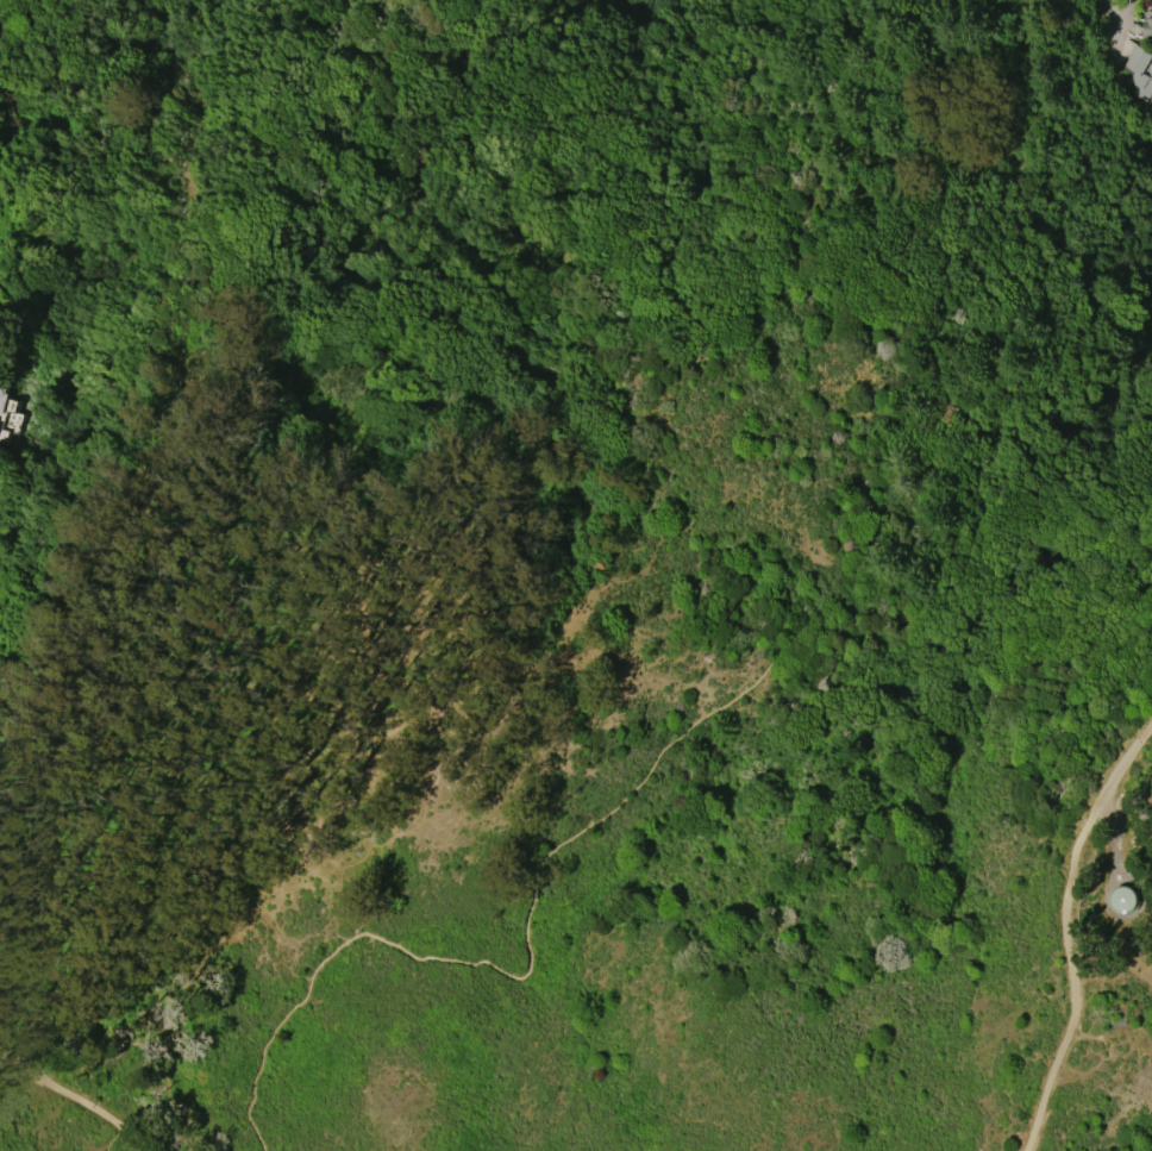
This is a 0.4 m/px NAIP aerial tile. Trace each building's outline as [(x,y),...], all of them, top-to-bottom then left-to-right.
[(1150,11),(1151,0),(1151,39),(1145,39),(1145,38),(1144,38),(1144,35),(1142,35),(1142,24),(1144,24),(1145,19),(1146,19),(1146,11),(1150,11)] [(1137,45),(1151,55),(1151,57),(1150,60),(1151,61),(1151,91),(1145,102),(1128,92),(1133,83),(1131,75),(1134,71),(1123,64),(1137,45)] [(1135,890),(1120,889),(1120,891),(1106,891),(1106,907),(1120,908),(1120,914),(1134,915),(1135,890)]
